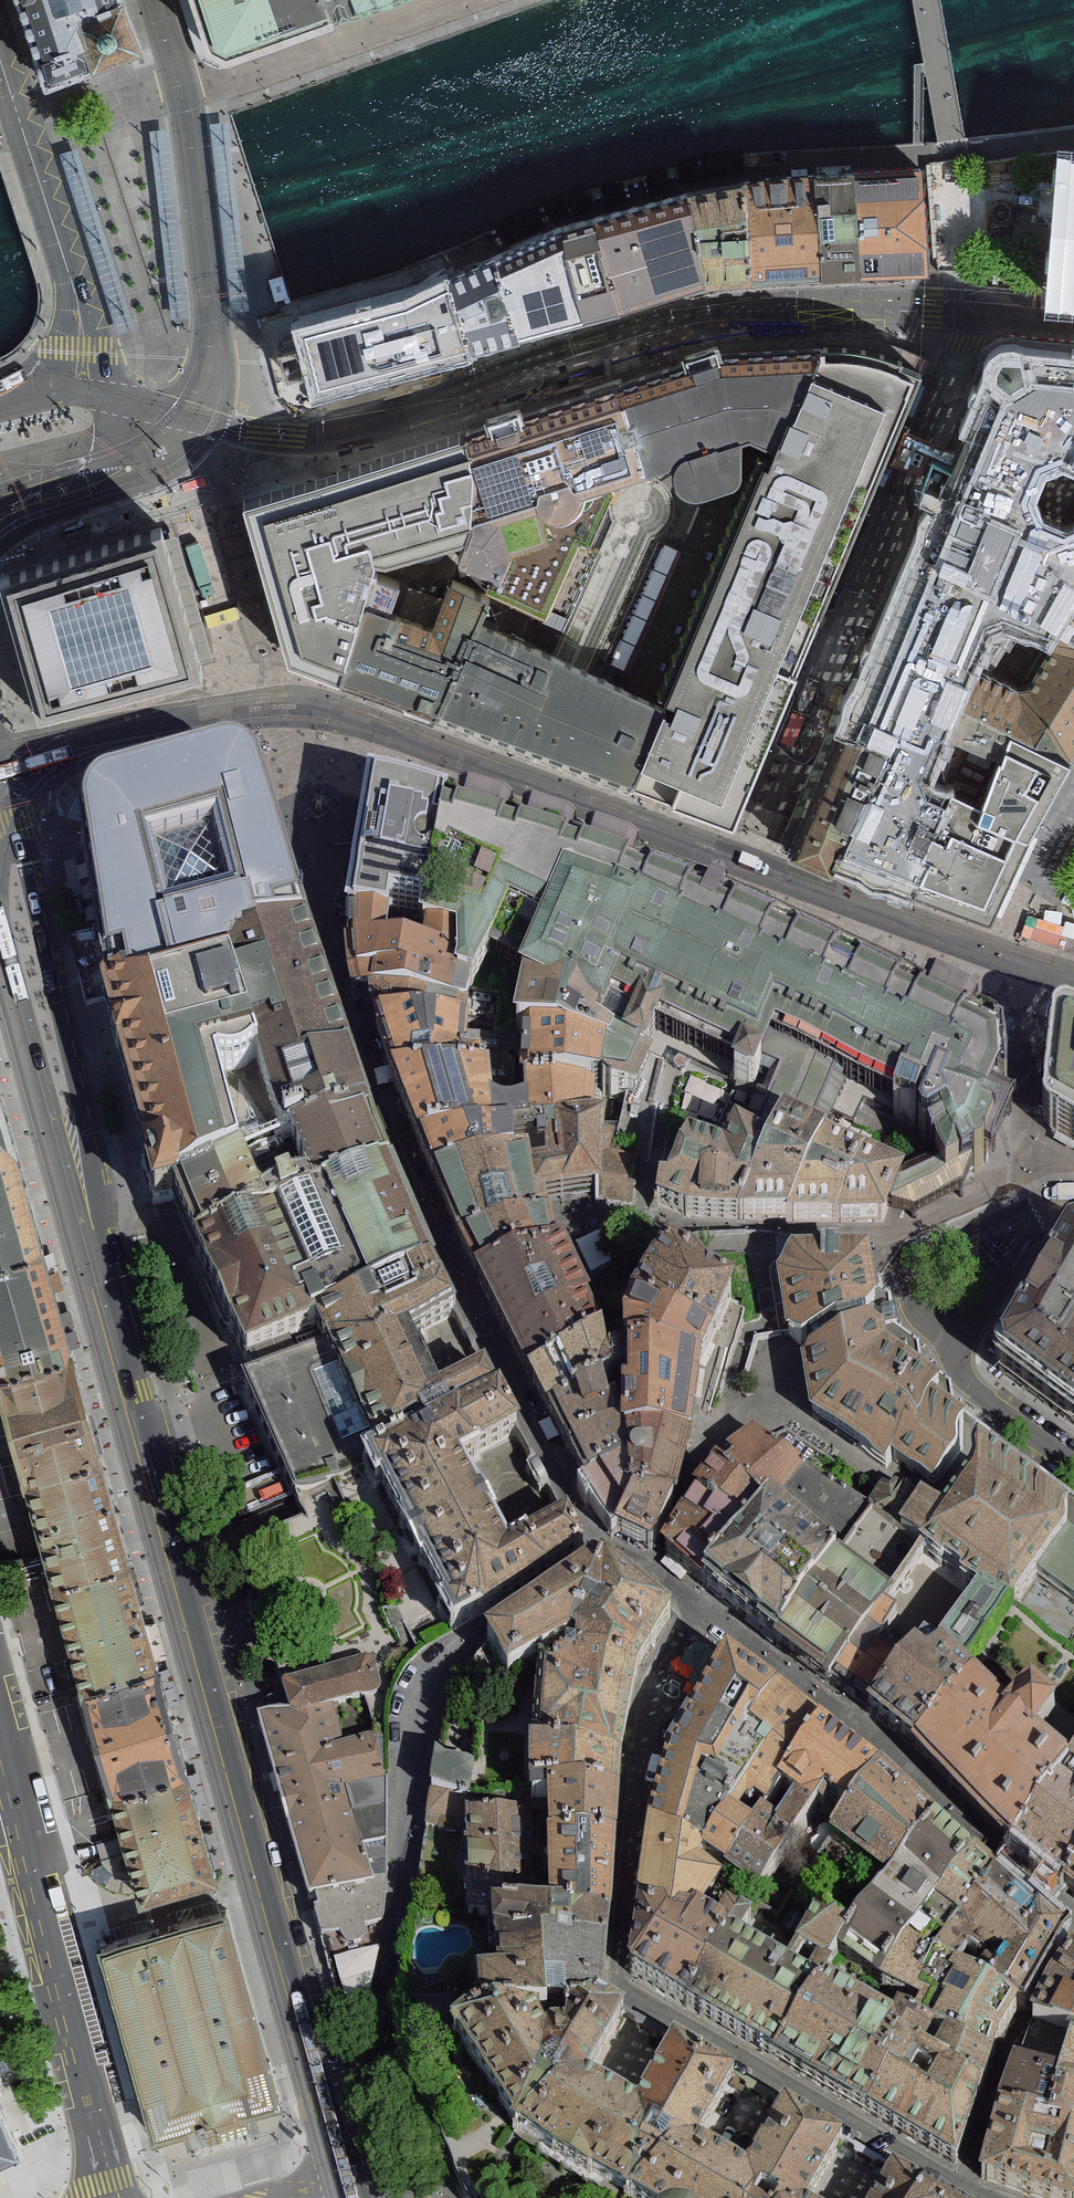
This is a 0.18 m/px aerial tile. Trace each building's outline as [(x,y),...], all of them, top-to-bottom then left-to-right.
[(42,87),(91,70),(75,25),(126,7),(124,0),(12,0),(42,87)] [(349,25),(340,0),(189,0),(191,8),(200,34),(209,60),(228,70),(298,44),(349,25)] [(349,25),(402,5),(415,0),(340,0),(349,25)] [(136,36),(126,7),(75,25),(91,70),(116,61),(142,52),(136,36)] [(1057,283),(1073,284),(1073,163),(1065,162),(1057,283)] [(858,174),(863,276),(897,275),(926,274),(922,172),(858,174)] [(844,278),(863,276),(858,174),(838,175),(818,176),(824,279),(844,278)] [(824,279),(818,176),(777,179),(744,183),(753,284),(792,281),(824,279)] [(727,285),(753,284),(744,183),(685,195),(703,287),(727,285)] [(703,287),(685,195),(592,220),(615,314),(640,307),(703,287)] [(575,323),(615,314),(592,220),(549,233),(575,323)] [(514,340),(575,323),(549,233),(528,243),(489,260),(514,340)] [(496,345),(514,340),(489,260),(468,266),(447,274),(470,351),(481,349),(496,345)] [(404,369),(470,351),(447,274),(404,293),(297,321),(309,365),(317,395),(404,369)] [(681,364),(624,383),(656,491),(647,510),(586,634),(685,674),(638,777),(691,798),(735,815),(933,368),(916,362),(890,352),(864,342),(725,348),(681,364)] [(854,724),(905,746),(839,868),(878,881),(916,894),(949,828),(943,825),(962,776),(954,773),(974,726),(1011,742),(1018,724),(1073,751),(1073,750),(1073,358),(1029,354),(1020,348),(1012,347),(1002,350),(996,357),(993,366),(994,375),(941,515),(865,696),(854,724)] [(656,491),(624,383),(545,409),(473,432),(480,458),(476,510),(469,533),(461,551),(504,570),(516,546),(536,541),(551,509),(558,511),(570,509),(579,504),(585,493),(647,510),(656,491)] [(344,472),(339,474),(353,528),(376,523),(383,561),(469,533),(476,510),(480,458),(473,432),(443,441),(358,468),(344,472)] [(290,648),(345,669),(378,574),(383,561),(370,559),(361,557),(353,528),(339,474),(295,488),(247,502),(259,541),(271,581),(281,615),(290,648)] [(504,570),(491,599),(554,622),(586,634),(647,510),(585,493),(579,504),(570,509),(558,511),(551,509),(536,541),(516,546),(504,570)] [(383,561),(376,523),(353,528),(361,557),(370,559),(383,561)] [(0,576),(0,580),(39,716),(202,669),(183,602),(162,529),(87,551),(0,576)] [(378,574),(390,578),(394,565),(383,561),(378,574)] [(378,574),(345,669),(381,682),(406,691),(443,705),(491,599),(447,583),(442,597),(435,619),(406,608),(393,603),(398,582),(390,578),(378,574)] [(435,619),(442,597),(414,586),(406,608),(435,619)] [(443,705),(537,741),(556,700),(526,687),(541,653),(554,622),(491,599),(443,705)] [(589,760),(638,777),(685,674),(586,634),(554,622),(541,653),(526,687),(556,700),(537,741),(589,760)] [(818,861),(839,868),(905,746),(854,724),(837,764),(798,854),(818,861)] [(988,807),(1033,828),(1042,811),(1073,751),(1018,724),(1011,742),(988,807)] [(1012,869),(1033,828),(988,807),(1011,742),(974,726),(954,773),(962,776),(943,825),(949,828),(916,894),(954,907),(987,918),(1012,869)] [(98,920),(114,1007),(231,987),(227,976),(259,960),(257,954),(307,938),(301,921),(283,865),(260,796),(256,789),(249,782),(241,777),(235,775),(227,775),(141,796),(106,805),(97,808),(91,811),(87,818),(84,824),(83,830),(83,840),(98,920)] [(368,849),(353,929),(422,950),(427,931),(430,916),(449,823),(412,812),(376,801),(368,849)] [(546,853),(449,823),(430,916),(427,931),(422,950),(458,960),(456,996),(499,1009),(497,1032),(497,1041),(526,1047),(564,1053),(640,881),(546,853)] [(849,1095),(897,1117),(896,1125),(919,1136),(937,1168),(917,1178),(900,1182),(887,1212),(915,1220),(933,1211),(963,1197),(975,1175),(1004,1162),(1017,1137),(1019,1049),(640,881),(564,1053),(609,1064),(607,1081),(606,1097),(599,1098),(600,1137),(611,1136),(610,1154),(637,1156),(635,1149),(621,1145),(629,1103),(642,1104),(649,1090),(658,1070),(654,1068),(665,1048),(670,1051),(741,1083),(738,1091),(759,1101),(743,1136),(777,1152),(787,1134),(823,1151),(849,1095)] [(355,1005),(374,1008),(468,1024),(497,1032),(499,1009),(456,996),(458,960),(422,950),(353,929),(351,966),(355,1005)] [(231,987),(114,1007),(130,1069),(153,1161),(140,1166),(147,1187),(153,1206),(175,1199),(241,1168),(290,1145),(316,1136),(368,1118),(355,1081),(339,1032),(321,980),(315,962),(307,938),(257,954),(259,960),(227,976),(231,987)] [(376,1020),(377,1033),(469,1040),(468,1024),(374,1008),(376,1020)] [(1064,1030),(1057,1033),(1052,1040),(1044,1125),(1049,1133),(1073,1146),(1073,1032),(1064,1030)] [(389,1070),(396,1089),(482,1089),(481,1075),(466,1075),(469,1040),(377,1033),(383,1051),(389,1070)] [(526,1071),(526,1047),(497,1041),(469,1040),(466,1075),(481,1075),(482,1089),(492,1089),(509,1089),(512,1085),(512,1071),(502,1061),(509,1055),(526,1071)] [(564,1053),(526,1047),(526,1071),(525,1093),(599,1098),(606,1097),(607,1081),(609,1064),(564,1053)] [(408,1120),(423,1156),(517,1144),(558,1140),(600,1137),(599,1098),(525,1093),(527,1119),(514,1123),(506,1121),(495,1116),(492,1089),(482,1089),(396,1089),(408,1120)] [(14,1144),(0,1096),(0,1148),(14,1144)] [(241,1168),(175,1199),(187,1226),(188,1229),(199,1252),(311,1208),(389,1176),(378,1148),(377,1144),(374,1136),(368,1118),(316,1136),(290,1145),(304,1176),(305,1179),(306,1193),(288,1195),(278,1198),(261,1210),(253,1203),(252,1198),(241,1168)] [(883,1223),(887,1212),(900,1182),(834,1149),(831,1154),(823,1151),(787,1134),(777,1152),(743,1136),(732,1161),(706,1152),(701,1150),(692,1147),(683,1170),(674,1194),(663,1193),(659,1207),(661,1213),(690,1217),(773,1222),(883,1223)] [(636,1206),(636,1201),(637,1156),(610,1154),(611,1136),(600,1137),(558,1140),(563,1166),(564,1177),(537,1181),(541,1209),(577,1205),(609,1201),(609,1209),(636,1206)] [(429,1171),(437,1188),(531,1167),(563,1166),(558,1140),(517,1144),(423,1156),(429,1171)] [(14,1144),(0,1148),(0,1262),(43,1250),(28,1198),(14,1144)] [(465,1248),(482,1286),(565,1263),(554,1221),(543,1222),(542,1215),(541,1209),(537,1181),(564,1177),(563,1166),(531,1167),(437,1188),(455,1228),(460,1238),(465,1248)] [(401,1203),(389,1176),(311,1208),(356,1311),(432,1273),(401,1203)] [(317,1329),(356,1311),(311,1208),(199,1252),(225,1308),(250,1362),(258,1380),(327,1350),(317,1329)] [(1073,1425),(1073,1240),(1066,1242),(1032,1297),(999,1356),(997,1369),(1011,1379),(1047,1405),(1073,1425)] [(43,1250),(0,1262),(0,1373),(71,1354),(58,1304),(43,1250)] [(797,1273),(814,1270),(815,1259),(778,1259),(771,1266),(770,1275),(780,1337),(789,1336),(782,1289),(797,1273)] [(507,1336),(533,1384),(600,1347),(565,1263),(482,1286),(507,1336)] [(632,1328),(710,1344),(720,1325),(730,1302),(676,1275),(671,1269),(643,1305),(632,1328)] [(801,1345),(810,1345),(866,1335),(874,1324),(871,1304),(865,1271),(814,1270),(797,1273),(782,1289),(789,1336),(801,1345)] [(432,1273),(356,1311),(317,1329),(327,1350),(381,1457),(408,1443),(426,1434),(500,1399),(486,1374),(440,1396),(427,1370),(411,1338),(455,1316),(432,1273)] [(881,1311),(871,1304),(874,1324),(866,1335),(867,1342),(869,1350),(880,1358),(885,1358),(888,1373),(942,1412),(934,1422),(967,1445),(970,1442),(972,1438),(955,1426),(951,1402),(921,1382),(918,1363),(895,1347),(897,1343),(884,1345),(883,1339),(882,1333),(895,1330),(891,1329),(890,1318),(881,1311)] [(698,1370),(710,1344),(632,1328),(628,1338),(629,1366),(631,1376),(625,1380),(624,1402),(622,1430),(627,1430),(627,1448),(689,1444),(693,1409),(698,1370)] [(895,1330),(882,1333),(883,1339),(884,1345),(897,1343),(896,1338),(895,1330)] [(867,1342),(866,1335),(810,1345),(811,1352),(812,1360),(869,1350),(867,1342)] [(541,1399),(551,1417),(599,1393),(625,1380),(631,1376),(629,1366),(605,1371),(600,1347),(533,1384),(541,1399)] [(327,1350),(258,1380),(246,1386),(255,1403),(288,1477),(296,1496),(333,1478),(364,1464),(381,1457),(327,1350)] [(869,1350),(812,1360),(807,1365),(801,1368),(806,1395),(810,1421),(824,1431),(885,1473),(891,1464),(908,1476),(933,1494),(967,1445),(955,1437),(934,1422),(942,1412),(888,1373),(885,1358),(880,1358),(869,1350)] [(71,1354),(0,1373),(0,1379),(14,1430),(24,1463),(28,1477),(100,1458),(92,1430),(87,1410),(71,1354)] [(603,1407),(624,1402),(625,1380),(599,1393),(603,1407)] [(551,1417),(587,1486),(628,1470),(627,1448),(627,1430),(622,1430),(617,1416),(607,1419),(603,1407),(599,1393),(551,1417)] [(519,1433),(500,1399),(426,1434),(432,1446),(414,1456),(408,1443),(381,1457),(364,1464),(376,1488),(383,1485),(444,1602),(438,1606),(452,1632),(466,1623),(510,1597),(557,1567),(583,1550),(578,1542),(575,1536),(567,1520),(510,1550),(486,1506),(462,1462),(519,1433)] [(764,1444),(754,1437),(730,1455),(775,1501),(782,1494),(803,1472),(764,1444)] [(681,1477),(689,1444),(627,1448),(628,1470),(635,1504),(672,1509),(681,1477)] [(710,1474),(717,1480),(761,1522),(768,1512),(775,1501),(730,1455),(722,1463),(710,1474)] [(113,1505),(100,1458),(28,1477),(43,1533),(48,1554),(56,1581),(129,1561),(113,1505)] [(608,1522),(619,1534),(633,1512),(635,1504),(628,1470),(587,1486),(608,1522)] [(870,1513),(873,1515),(924,1551),(922,1554),(951,1574),(979,1594),(937,1653),(951,1665),(964,1677),(1036,1577),(1073,1605),(1073,1541),(977,1471),(942,1520),(897,1490),(890,1498),(883,1493),(870,1513)] [(870,1513),(803,1472),(782,1494),(823,1526),(850,1546),(873,1515),(870,1513)] [(333,1478),(296,1496),(307,1521),(344,1502),(333,1478)] [(701,1500),(697,1506),(747,1537),(761,1522),(717,1480),(705,1495),(701,1500)] [(665,1524),(672,1509),(635,1504),(633,1512),(619,1534),(644,1547),(652,1550),(665,1524)] [(689,1572),(706,1586),(747,1537),(697,1506),(684,1526),(666,1554),(689,1572)] [(744,1617),(780,1644),(835,1567),(819,1553),(814,1560),(803,1551),(778,1531),(783,1524),(768,1512),(761,1522),(747,1537),(706,1586),(744,1617)] [(819,1553),(835,1567),(850,1546),(823,1526),(803,1551),(814,1560),(819,1553)] [(143,1613),(129,1561),(56,1581),(85,1685),(158,1666),(143,1613)] [(569,1640),(603,1565),(517,1626),(498,1639),(488,1646),(508,1678),(541,1661),(570,1646),(573,1641),(569,1640)] [(579,1645),(635,1677),(645,1660),(671,1620),(637,1592),(603,1565),(569,1640),(573,1641),(579,1645)] [(835,1567),(780,1644),(778,1648),(788,1653),(828,1682),(881,1612),(886,1604),(835,1567)] [(859,1703),(870,1713),(909,1666),(897,1656),(881,1643),(896,1622),(881,1612),(828,1682),(859,1703)] [(926,1644),(918,1656),(929,1666),(937,1653),(926,1644)] [(581,1758),(619,1764),(624,1734),(635,1677),(579,1645),(578,1657),(577,1667),(566,1665),(561,1665),(559,1671),(540,1670),(534,1750),(581,1758)] [(471,1679),(508,1678),(488,1646),(467,1674),(471,1679)] [(891,1728),(951,1665),(937,1653),(929,1666),(918,1656),(909,1666),(870,1713),(877,1718),(891,1728)] [(577,1667),(578,1657),(566,1656),(566,1665),(577,1667)] [(379,1688),(372,1666),(366,1662),(288,1685),(285,1690),(293,1715),(298,1717),(323,1709),(377,1694),(379,1688)] [(655,1814),(651,1831),(677,1843),(774,1699),(763,1690),(727,1664),(692,1720),(674,1749),(655,1814)] [(891,1728),(914,1747),(971,1685),(964,1677),(951,1665),(891,1728)] [(173,1723),(158,1666),(85,1685),(100,1745),(112,1790),(186,1769),(173,1723)] [(1008,1722),(971,1685),(914,1747),(967,1801),(1013,1847),(1070,1778),(1035,1744),(1056,1720),(1031,1699),(1008,1722)] [(697,1869),(719,1885),(726,1873),(750,1836),(727,1821),(740,1801),(748,1807),(756,1806),(761,1800),(771,1807),(773,1803),(820,1733),(797,1716),(774,1699),(677,1843),(703,1855),(697,1869)] [(298,1717),(293,1715),(261,1723),(287,1821),(310,1899),(316,1897),(372,1880),(366,1862),(362,1847),(345,1786),(386,1774),(386,1740),(336,1754),(323,1709),(298,1717)] [(840,1750),(820,1733),(773,1803),(782,1808),(790,1795),(802,1802),(780,1835),(761,1822),(750,1836),(726,1873),(757,1896),(764,1892),(772,1879),(788,1889),(779,1901),(768,1915),(777,1919),(810,1873),(830,1845),(838,1833),(820,1822),(831,1807),(848,1819),(878,1776),(840,1750)] [(568,1790),(616,1801),(618,1774),(618,1768),(619,1764),(581,1758),(534,1750),(532,1792),(568,1790)] [(432,1794),(469,1793),(473,1765),(437,1760),(432,1794)] [(199,1818),(186,1769),(112,1790),(119,1812),(126,1834),(130,1851),(114,1855),(102,1857),(103,1863),(90,1872),(98,1879),(106,1886),(115,1890),(122,1891),(141,1890),(142,1895),(214,1875),(199,1818)] [(1070,1778),(1013,1847),(1040,1869),(1067,1890),(1073,1879),(1073,1801),(1065,1794),(1073,1782),(1073,1772),(1070,1778)] [(345,1786),(362,1847),(387,1841),(386,1774),(345,1786)] [(926,1820),(878,1776),(848,1819),(838,1833),(830,1845),(859,1865),(890,1886),(934,1829),(926,1820)] [(552,1839),(613,1841),(614,1823),(616,1801),(568,1790),(532,1792),(532,1803),(551,1802),(551,1812),(552,1839)] [(469,1793),(432,1794),(428,1820),(468,1818),(468,1813),(529,1810),(530,1815),(533,1814),(532,1803),(532,1792),(519,1792),(518,1804),(503,1805),(503,1792),(469,1793)] [(94,1841),(126,1834),(119,1812),(108,1816),(104,1799),(85,1803),(94,1841)] [(532,1803),(533,1814),(551,1812),(551,1802),(532,1803)] [(469,1917),(488,1917),(520,1916),(519,1897),(533,1897),(530,1815),(529,1810),(468,1813),(468,1818),(468,1828),(469,1917)] [(468,1818),(428,1820),(427,1828),(439,1829),(439,1832),(456,1832),(456,1829),(468,1828),(468,1818)] [(933,1914),(971,1863),(953,1846),(934,1829),(890,1886),(848,1940),(838,1955),(882,1986),(933,1914)] [(644,1876),(639,1912),(693,1921),(698,1917),(719,1885),(697,1869),(703,1855),(677,1843),(651,1831),(644,1876)] [(553,1916),(608,1919),(612,1875),(613,1841),(552,1839),(553,1900),(553,1916)] [(388,1875),(387,1841),(362,1847),(366,1862),(372,1880),(388,1875)] [(838,1894),(859,1865),(830,1845),(810,1873),(838,1894)] [(977,1868),(971,1863),(933,1914),(882,1986),(924,2010),(914,2024),(928,2033),(944,2042),(989,2065),(1000,2037),(1018,2009),(977,1984),(952,1971),(934,1964),(996,1883),(990,1878),(977,1868)] [(314,1912),(321,1938),(340,1932),(344,1940),(352,1944),(362,1941),(366,1933),(365,1925),(383,1920),(385,1904),(388,1875),(372,1880),(316,1897),(318,1905),(320,1910),(314,1912)] [(977,1984),(1018,2009),(1039,1972),(1058,1939),(1030,1913),(996,1883),(934,1964),(952,1971),(962,1955),(971,1954),(984,1964),(987,1973),(977,1984)] [(768,1915),(779,1901),(764,1892),(757,1896),(749,1906),(761,1911),(768,1915)] [(739,1921),(749,1906),(732,1895),(721,1912),(727,1916),(739,1921)] [(534,1916),(534,1901),(533,1897),(519,1897),(520,1916),(534,1916)] [(553,1916),(553,1900),(534,1901),(534,1916),(553,1916)] [(749,1906),(739,1921),(750,1925),(761,1911),(749,1906)] [(236,2126),(233,2114),(254,2108),(277,2101),(225,1912),(181,1924),(166,1929),(142,1935),(104,1945),(156,2135),(176,2129),(194,2124),(197,2137),(236,2126)] [(693,1921),(639,1912),(635,1940),(630,1970),(633,1976),(659,1991),(687,2007),(739,1921),(727,1916),(718,1929),(698,1917),(693,1921)] [(478,1992),(481,2019),(538,2015),(548,2015),(547,1996),(564,1995),(565,2013),(572,2013),(584,2011),(601,2000),(603,1977),(605,1960),(608,1919),(553,1916),(534,1916),(520,1916),(488,1917),(489,1948),(500,1947),(502,1991),(478,1992)] [(739,2038),(775,2059),(819,1983),(826,1985),(832,1974),(827,1971),(838,1955),(848,1940),(817,1917),(796,1953),(818,1965),(808,1982),(740,1942),(750,1925),(739,1921),(687,2007),(739,2038)] [(367,2012),(383,1920),(365,1925),(366,1933),(362,1941),(352,1944),(344,1940),(340,1932),(321,1938),(341,2010),(344,2015),(349,2019),(357,2020),(367,2012)] [(1034,2024),(1072,2041),(1073,2035),(1073,1960),(1071,1958),(1034,2024)] [(847,2101),(867,2113),(886,2079),(880,2075),(898,2044),(915,2054),(928,2033),(914,2024),(899,2016),(895,2025),(826,1985),(819,1983),(775,2059),(828,2089),(847,2101)] [(628,2195),(705,2060),(675,2043),(639,2108),(611,2092),(586,2078),(623,2013),(601,2000),(584,2011),(572,2013),(568,2032),(551,2032),(546,2039),(539,2029),(538,2015),(481,2019),(476,2020),(455,2034),(521,2132),(628,2195)] [(455,2034),(476,2020),(443,2021),(452,2036),(455,2034)] [(1034,2024),(1016,2068),(1060,2085),(1072,2050),(1072,2041),(1034,2024)] [(416,2032),(410,2034),(408,2039),(410,2045),(416,2048),(422,2046),(424,2040),(422,2034),(416,2032)] [(932,2063),(980,2090),(985,2077),(989,2065),(944,2042),(932,2063)] [(880,2075),(886,2079),(867,2113),(918,2143),(956,2165),(980,2090),(932,2063),(915,2054),(898,2044),(880,2075)] [(1073,2102),(1073,2051),(1072,2050),(1060,2085),(1056,2096),(1073,2102)] [(628,2195),(633,2197),(759,2197),(761,2194),(772,2197),(814,2124),(786,2107),(748,2171),(720,2156),(696,2142),(734,2078),(705,2060),(628,2195)] [(1009,2089),(1001,2111),(1049,2125),(1056,2096),(1060,2085),(1016,2068),(1009,2089)] [(1001,2111),(983,2179),(1028,2194),(1041,2197),(1073,2197),(1073,2102),(1056,2096),(1049,2125),(1001,2111)] [(2,2150),(17,2143),(11,2131),(0,2106),(0,2151),(2,2150)] [(814,2124),(772,2197),(809,2197),(842,2141),(814,2124)] [(925,2190),(894,2170),(878,2197),(920,2197),(925,2190)] [(925,2190),(920,2197),(940,2197),(925,2190)]
